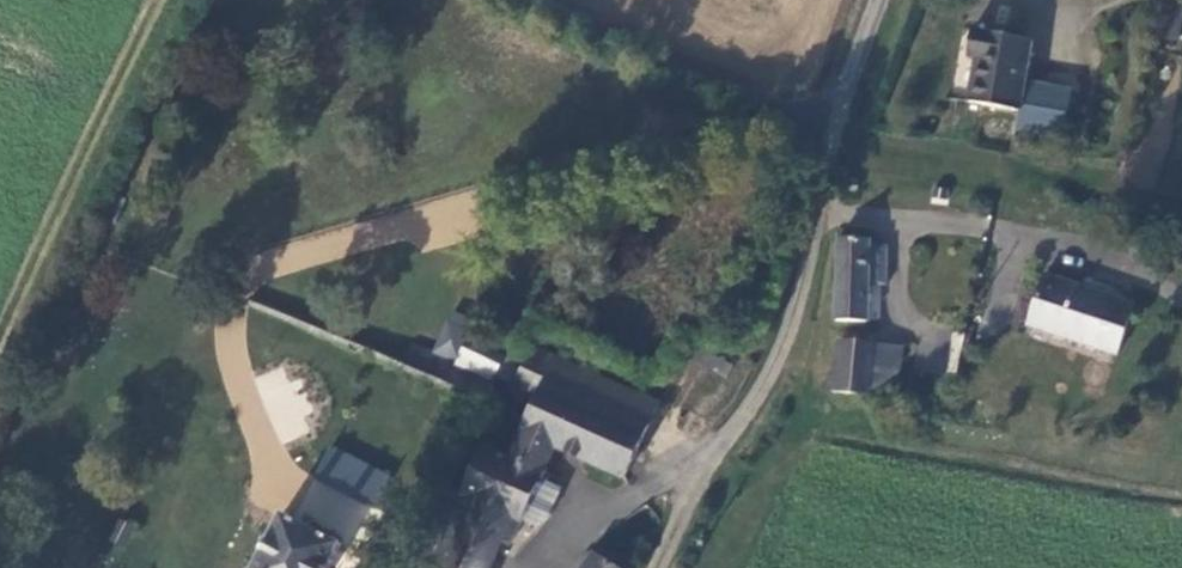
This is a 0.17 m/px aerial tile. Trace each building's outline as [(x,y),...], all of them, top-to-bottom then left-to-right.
[(1020,111),(1031,39),(973,30),(968,56),(978,58),(970,103),(1020,111)] [(872,243),(837,240),(834,321),(863,323),(867,290),(870,290),(870,287),(872,249),(872,243)] [(889,250),(872,249),(870,287),(887,287),(889,250)] [(1137,304),(1048,274),(1032,323),(1119,354),(1137,304)] [(452,359),(460,335),(441,329),(433,352),(452,359)] [(460,363),(508,386),(516,367),(467,345),(460,363)] [(843,395),(841,411),(860,413),(862,397),(897,402),(903,355),(843,345),(835,392),(843,395)] [(442,370),(443,364),(410,349),(400,370),(435,385),(442,370)] [(450,491),(445,489),(410,567),(488,567),(499,544),(510,547),(527,509),(537,482),(552,450),(622,482),(654,408),(532,352),(514,388),(536,399),(508,464),(483,452),(463,496),(450,491)] [(482,388),(455,375),(442,370),(435,385),(476,403),(482,388)] [(561,493),(537,482),(527,509),(549,519),(561,493)] [(342,547),(283,518),(258,567),(332,567),(342,547)]
